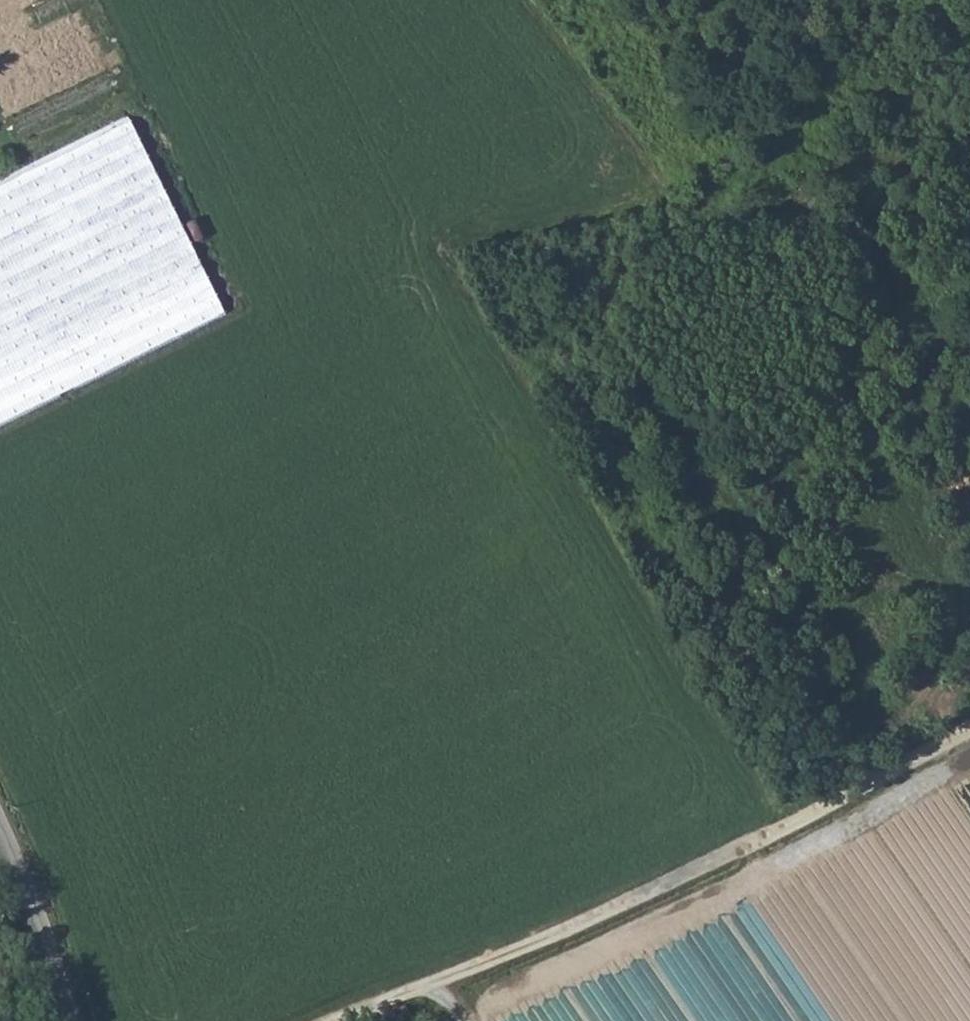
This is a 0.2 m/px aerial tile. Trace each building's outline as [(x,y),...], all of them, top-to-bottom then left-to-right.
[(188,329),(223,311),(129,121),(0,184),(0,421),(188,329)]
